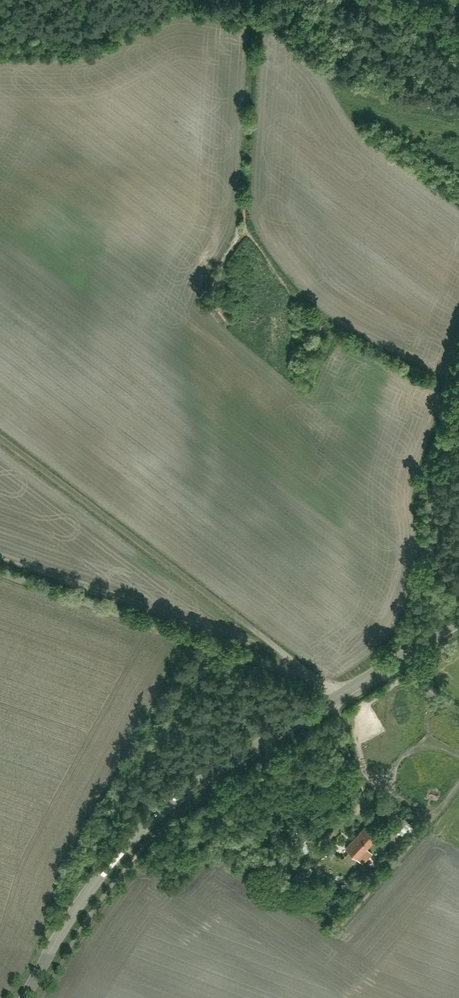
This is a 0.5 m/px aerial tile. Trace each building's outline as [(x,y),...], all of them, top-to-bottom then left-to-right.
[(404,819),(397,826),(406,835),(413,829),(404,819)] [(361,827),(343,849),(362,863),(369,855),(363,850),(374,837),(361,827)]
